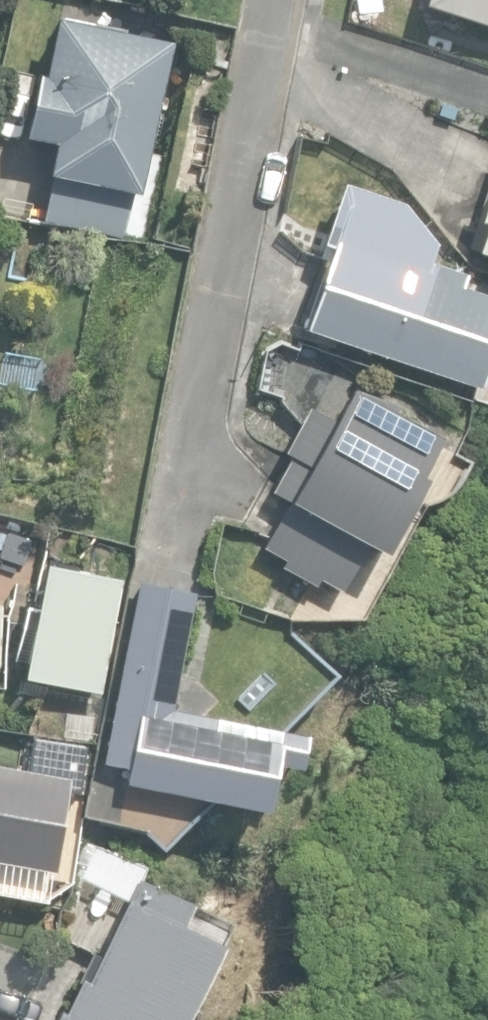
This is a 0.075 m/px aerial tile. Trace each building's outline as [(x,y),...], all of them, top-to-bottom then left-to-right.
[(487,25),(487,0),(427,0),(425,6),(487,25)] [(45,220),(124,236),(161,49),(123,41),(125,32),(59,19),(46,83),(39,82),(29,134),(61,140),(45,220)] [(480,388),(487,364),(487,331),(486,331),(487,323),(487,299),(459,290),(464,276),(427,264),(432,247),(331,215),(321,247),(329,250),(303,332),(480,388)] [(476,253),(487,257),(487,215),(476,253)] [(318,577),(339,591),(370,543),(385,555),(427,477),(416,471),(438,437),(355,389),(336,420),(310,404),(283,450),(292,455),(269,492),(285,503),(260,542),(286,559),(281,566),(312,586),(318,577)] [(97,692),(117,577),(41,564),(20,678),(97,692)] [(96,778),(262,812),(273,761),(294,765),(300,731),(170,705),(193,590),(137,579),(96,778)] [(45,894),(67,772),(0,760),(0,885),(45,894)] [(57,1019),(171,1019),(213,936),(187,923),(196,904),(131,872),(57,1019)]
